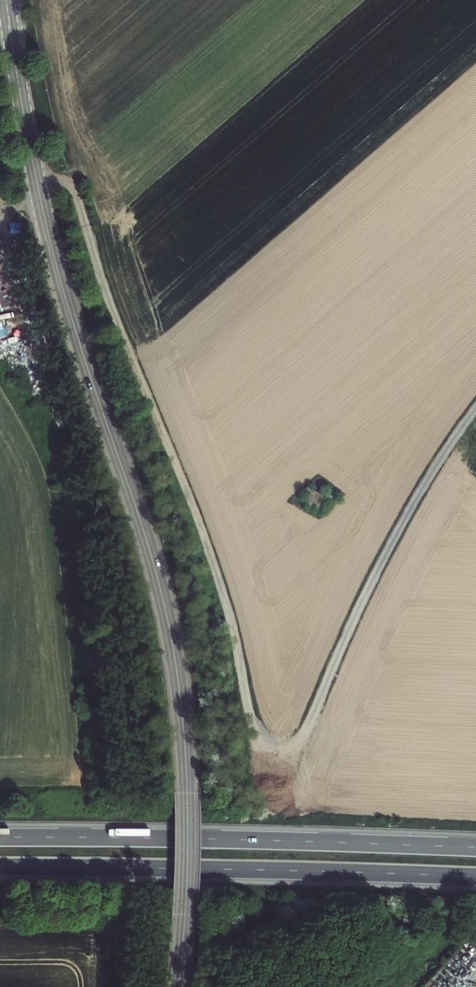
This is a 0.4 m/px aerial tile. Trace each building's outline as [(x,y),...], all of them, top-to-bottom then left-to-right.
[(13,235),(24,235),(23,222),(13,223),(13,235)] [(8,336),(9,323),(0,322),(0,336),(8,336)]
